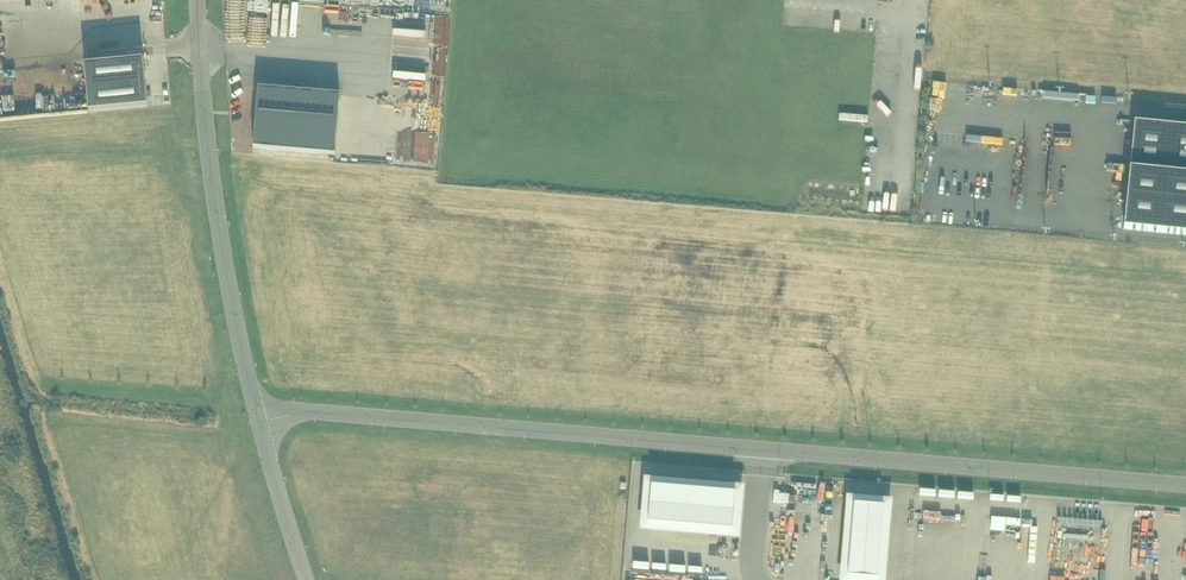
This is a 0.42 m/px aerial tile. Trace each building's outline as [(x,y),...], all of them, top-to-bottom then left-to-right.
[(258,34),(259,0),(244,0),(243,34),(258,34)] [(276,0),(261,0),(260,24),(275,24),(276,0)] [(144,60),(85,66),(89,114),(148,108),(144,60)] [(944,80),(938,125),(959,128),(966,83),(944,80)] [(341,95),(259,88),(254,148),(336,155),(341,95)] [(872,120),(873,112),(844,111),(844,119),(872,120)] [(1135,122),(1124,229),(1185,236),(1185,127),(1135,122)]
